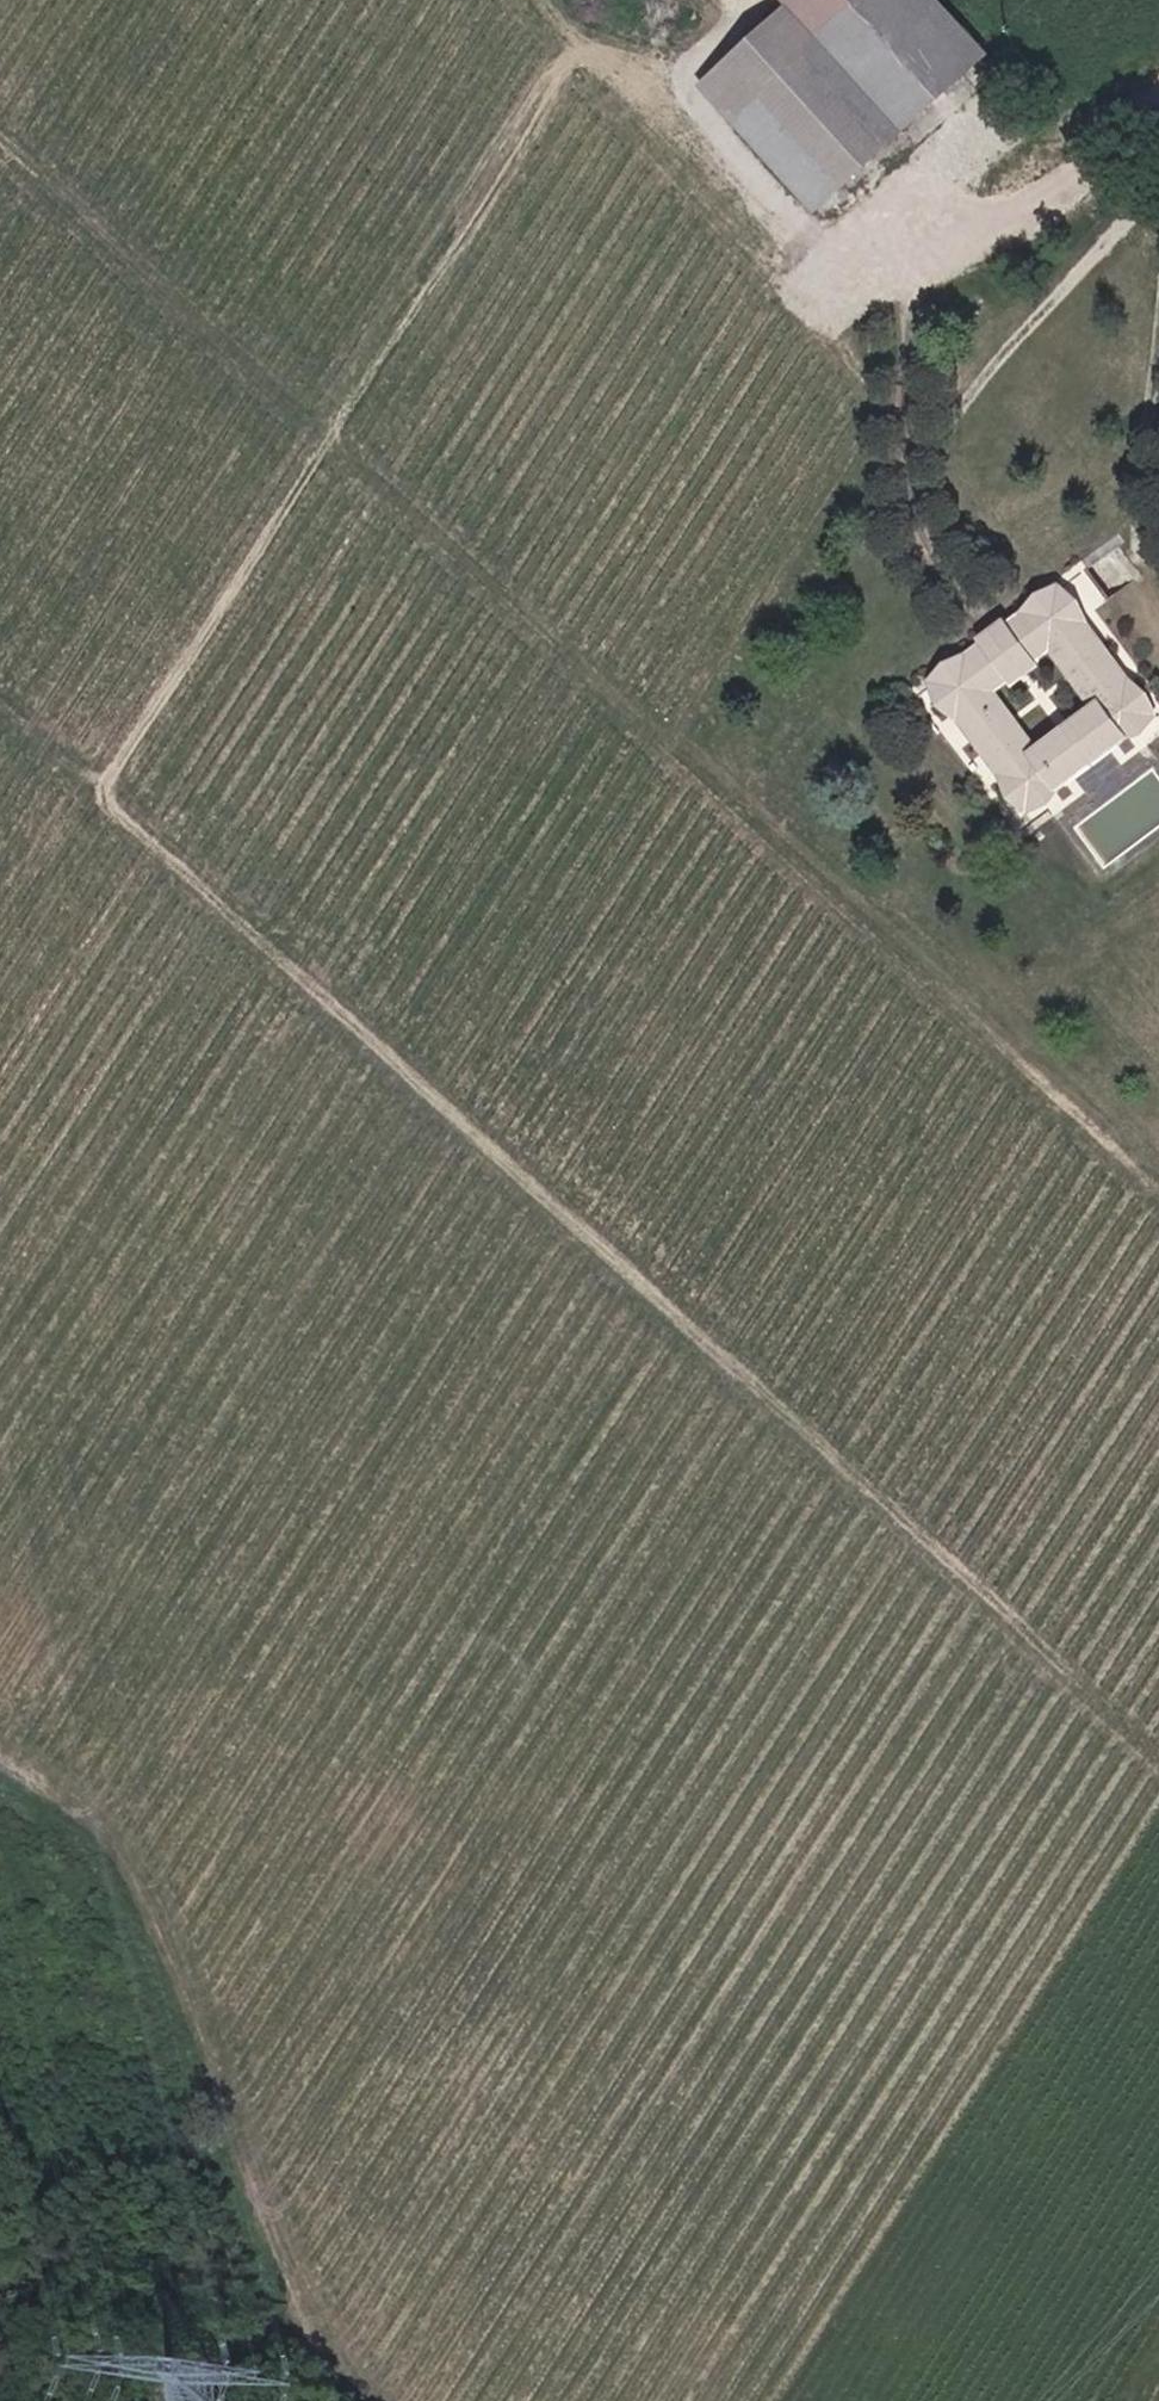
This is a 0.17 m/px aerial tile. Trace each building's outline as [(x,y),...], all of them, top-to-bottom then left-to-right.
[(965,0),(802,0),(818,14),(739,103),(766,127),(780,111),(878,198),(1018,48),(965,0)] [(780,111),(766,127),(863,215),(878,198),(780,111)] [(931,694),(978,747),(1009,730),(984,703),(1047,642),(1087,687),(1121,668),(1048,587),(931,694)] [(1009,730),(978,747),(1035,811),(1152,703),(1121,668),(1087,687),(1100,702),(1037,761),(1009,730)]
